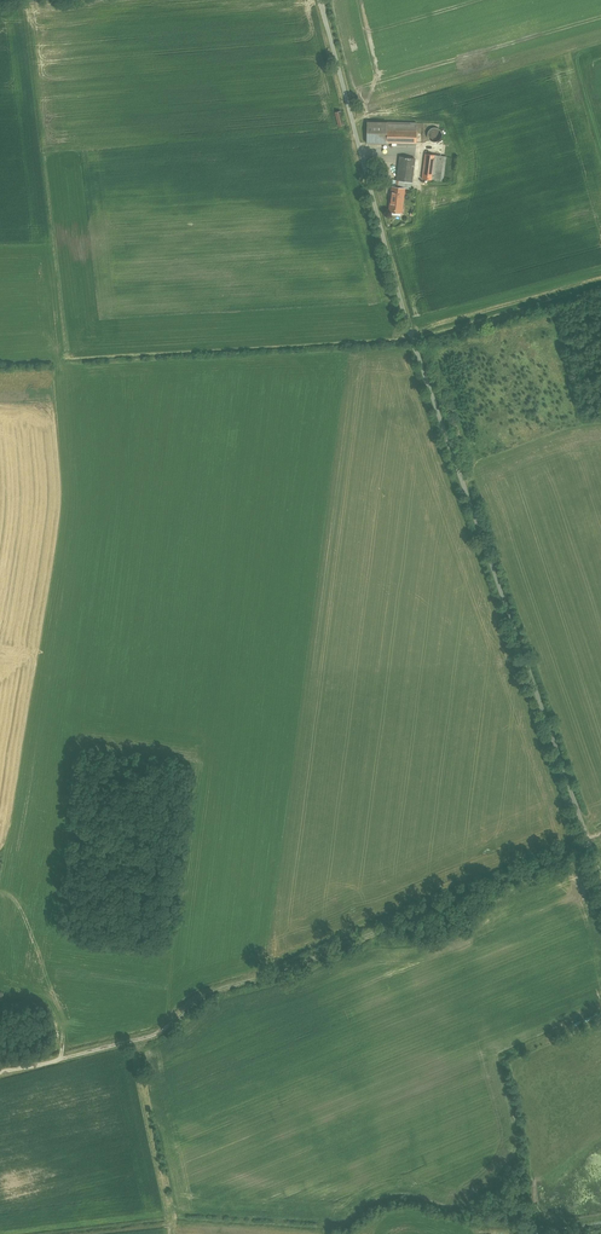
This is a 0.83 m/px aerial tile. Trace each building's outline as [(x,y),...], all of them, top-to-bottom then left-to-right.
[(416,122),(364,122),(364,143),(416,143),(416,139),(416,122)] [(444,157),(423,154),(420,179),(440,182),(444,157)] [(413,158),(398,156),(394,187),(391,187),(388,213),(399,214),(402,189),(409,190),(413,158)]
